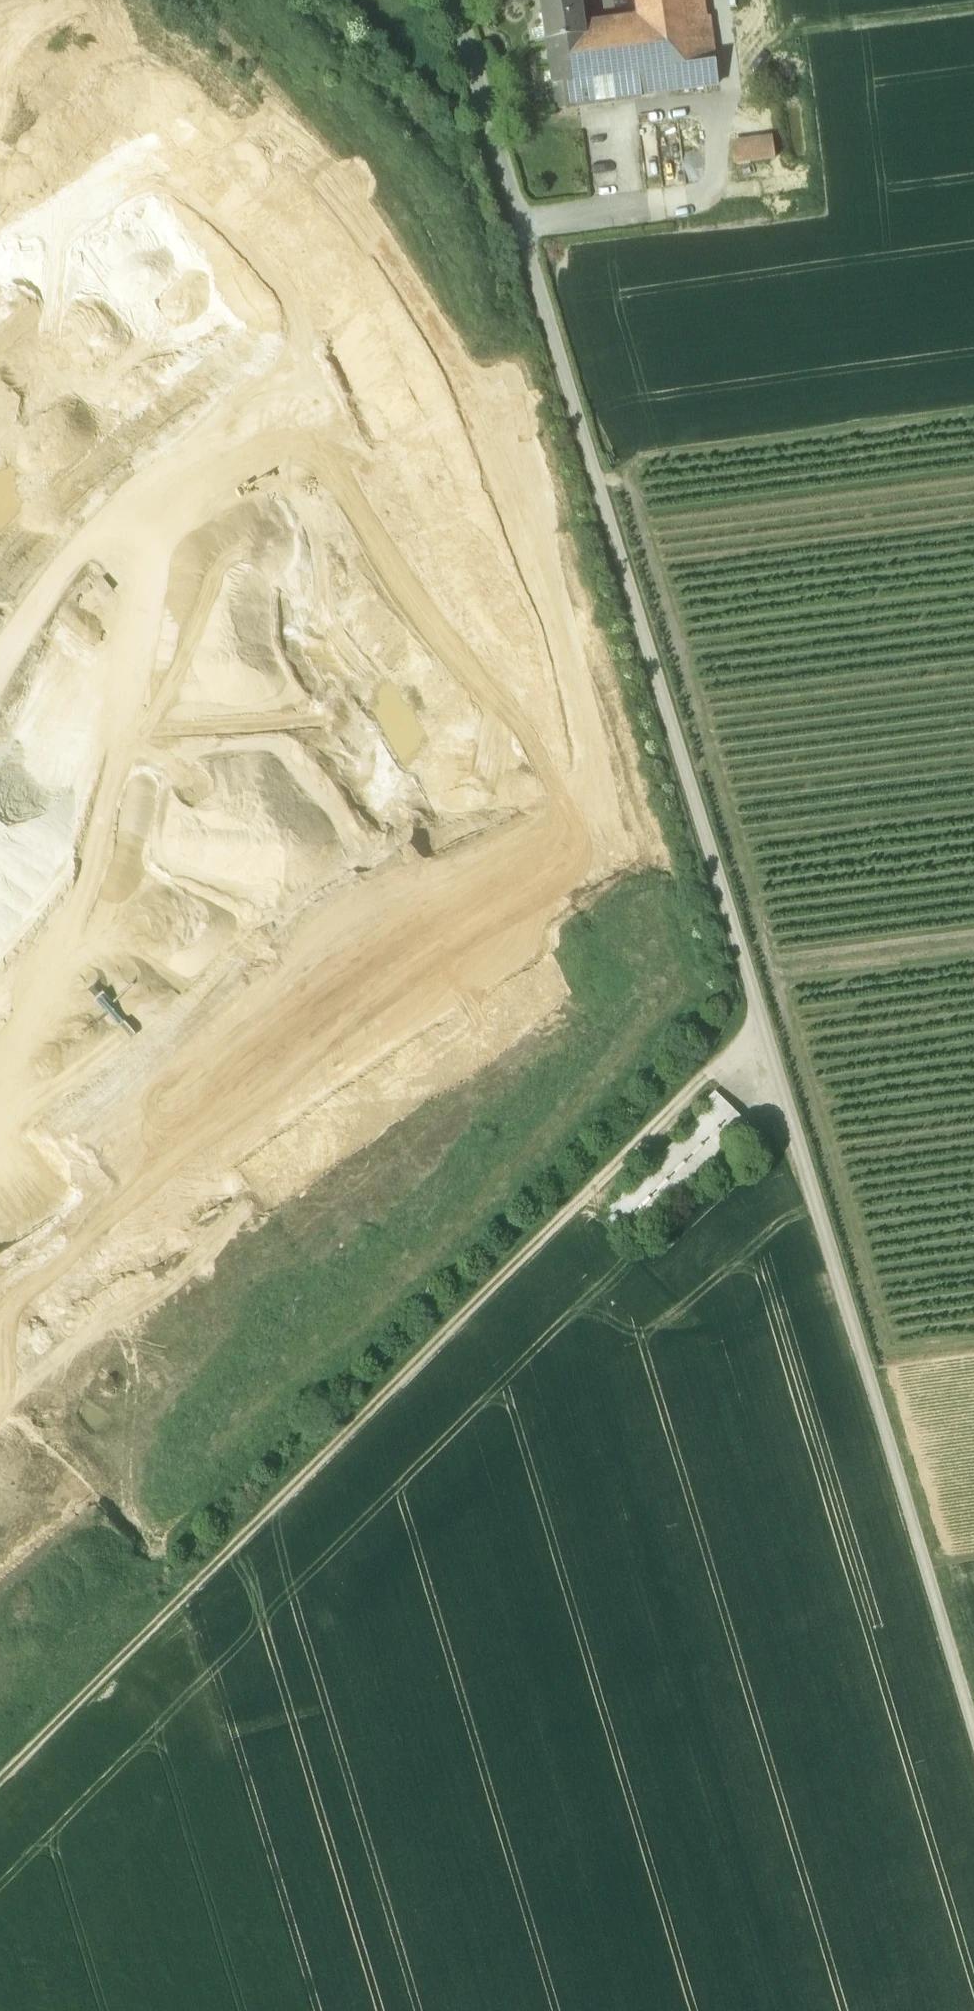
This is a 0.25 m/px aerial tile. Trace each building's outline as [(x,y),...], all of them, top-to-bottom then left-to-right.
[(545,15),(538,16),(540,30),(547,29),(551,58),(576,54),(574,44),(580,42),(594,40),(593,34),(592,27),(585,28),(582,0),(543,0),(545,15)] [(593,34),(594,40),(580,42),(574,44),(576,54),(551,58),(558,110),(641,98),(641,94),(719,84),(716,52),(709,0),(641,0),(644,27),(593,34)] [(774,141),(732,146),(735,164),(776,158),(774,141)] [(611,1213),(645,1245),(755,1130),(722,1098),(611,1213)]
